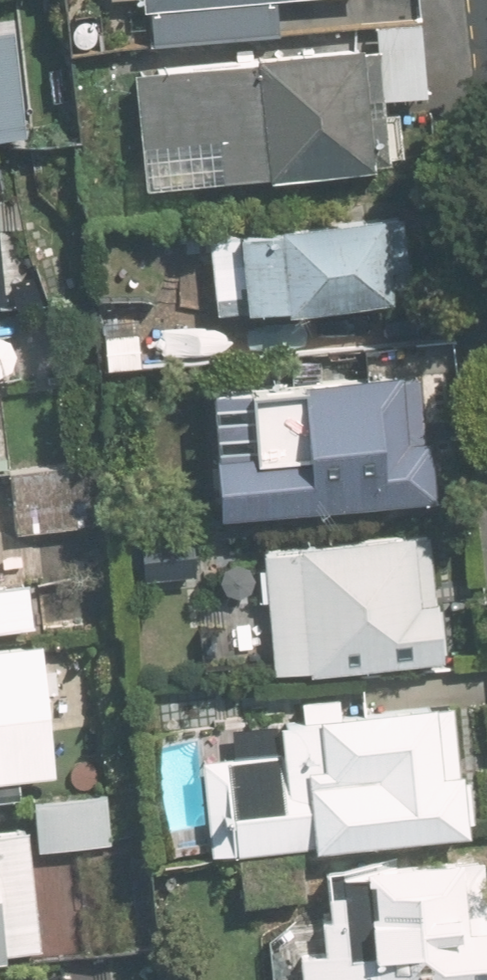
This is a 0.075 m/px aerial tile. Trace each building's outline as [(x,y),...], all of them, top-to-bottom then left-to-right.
[(152,36),(277,29),(275,0),(143,0),(143,3),(150,2),(152,36)] [(380,113),(378,99),(418,95),(414,44),(246,58),(129,69),(138,181),(258,169),(257,172),(366,163),(366,160),(398,157),(394,111),(380,113)] [(376,218),(375,212),(270,221),(271,227),(221,232),(223,261),(206,262),(210,308),(277,303),(276,304),(381,296),(381,292),(403,289),(397,215),(376,218)] [(195,387),(206,512),(426,494),(423,439),(417,440),(412,379),(392,382),(392,372),(195,387)] [(93,461),(5,470),(11,532),(100,522),(93,461)] [(181,531),(133,534),(136,576),(184,572),(181,531)] [(298,667),(432,658),(422,534),(290,543),(290,549),(255,551),(264,667),(298,664),(298,667)] [(26,624),(22,582),(0,585),(0,627),(26,624)] [(427,711),(426,704),(309,715),(311,722),(271,726),(273,751),(256,754),(253,730),(227,733),(229,756),(193,760),(192,741),(158,745),(166,837),(201,833),(202,851),(304,841),(304,845),(461,830),(449,710),(427,711)] [(102,790),(28,799),(33,851),(109,843),(102,790)] [(33,944),(20,827),(0,830),(0,948),(33,944)] [(275,853),(233,859),(237,902),(280,898),(275,853)] [(461,929),(454,854),(365,862),(364,857),(321,860),(326,912),(320,913),(323,948),(297,950),(300,979),(486,979),(486,927),(461,929)]
